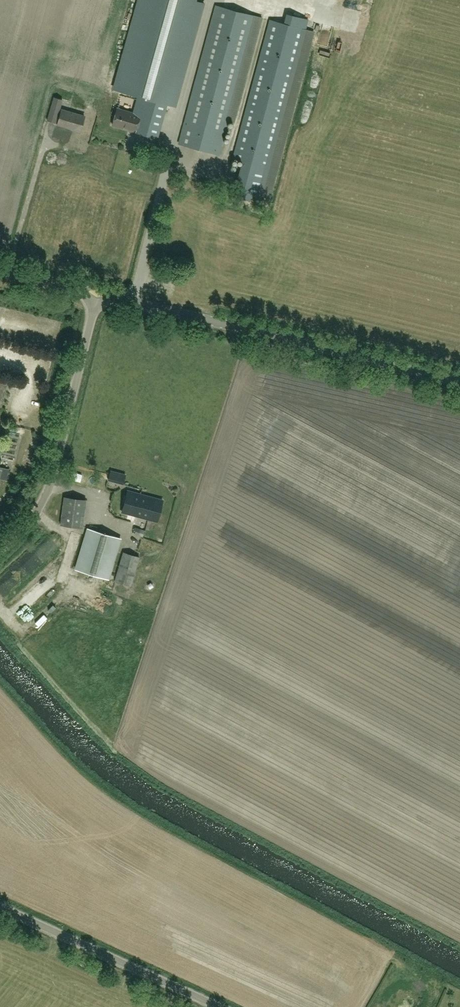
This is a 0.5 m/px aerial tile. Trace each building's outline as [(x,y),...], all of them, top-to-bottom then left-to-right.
[(133,113),(117,109),(113,125),(129,129),(129,128),(135,130),(135,132),(156,138),(166,104),(176,106),(204,4),(196,1),(196,0),(139,0),(114,89),(141,96),(138,105),(135,105),(133,113)] [(262,17),(216,5),(180,142),(219,152),(229,117),(235,118),(262,17)] [(315,32),(306,30),(270,20),(233,158),(243,160),(233,195),(260,202),(263,191),(272,193),(315,32)] [(50,110),(59,112),(63,100),(54,97),(50,110)] [(80,132),(85,117),(62,110),(57,125),(80,132)] [(11,480),(12,468),(0,467),(0,479),(11,480)] [(157,522),(163,500),(128,491),(122,512),(157,522)] [(83,528),(87,500),(64,497),(61,525),(83,528)] [(145,530),(135,527),(133,533),(143,536),(145,530)] [(108,579),(120,538),(89,529),(76,570),(108,579)] [(131,586),(140,557),(123,552),(115,582),(131,586)]
